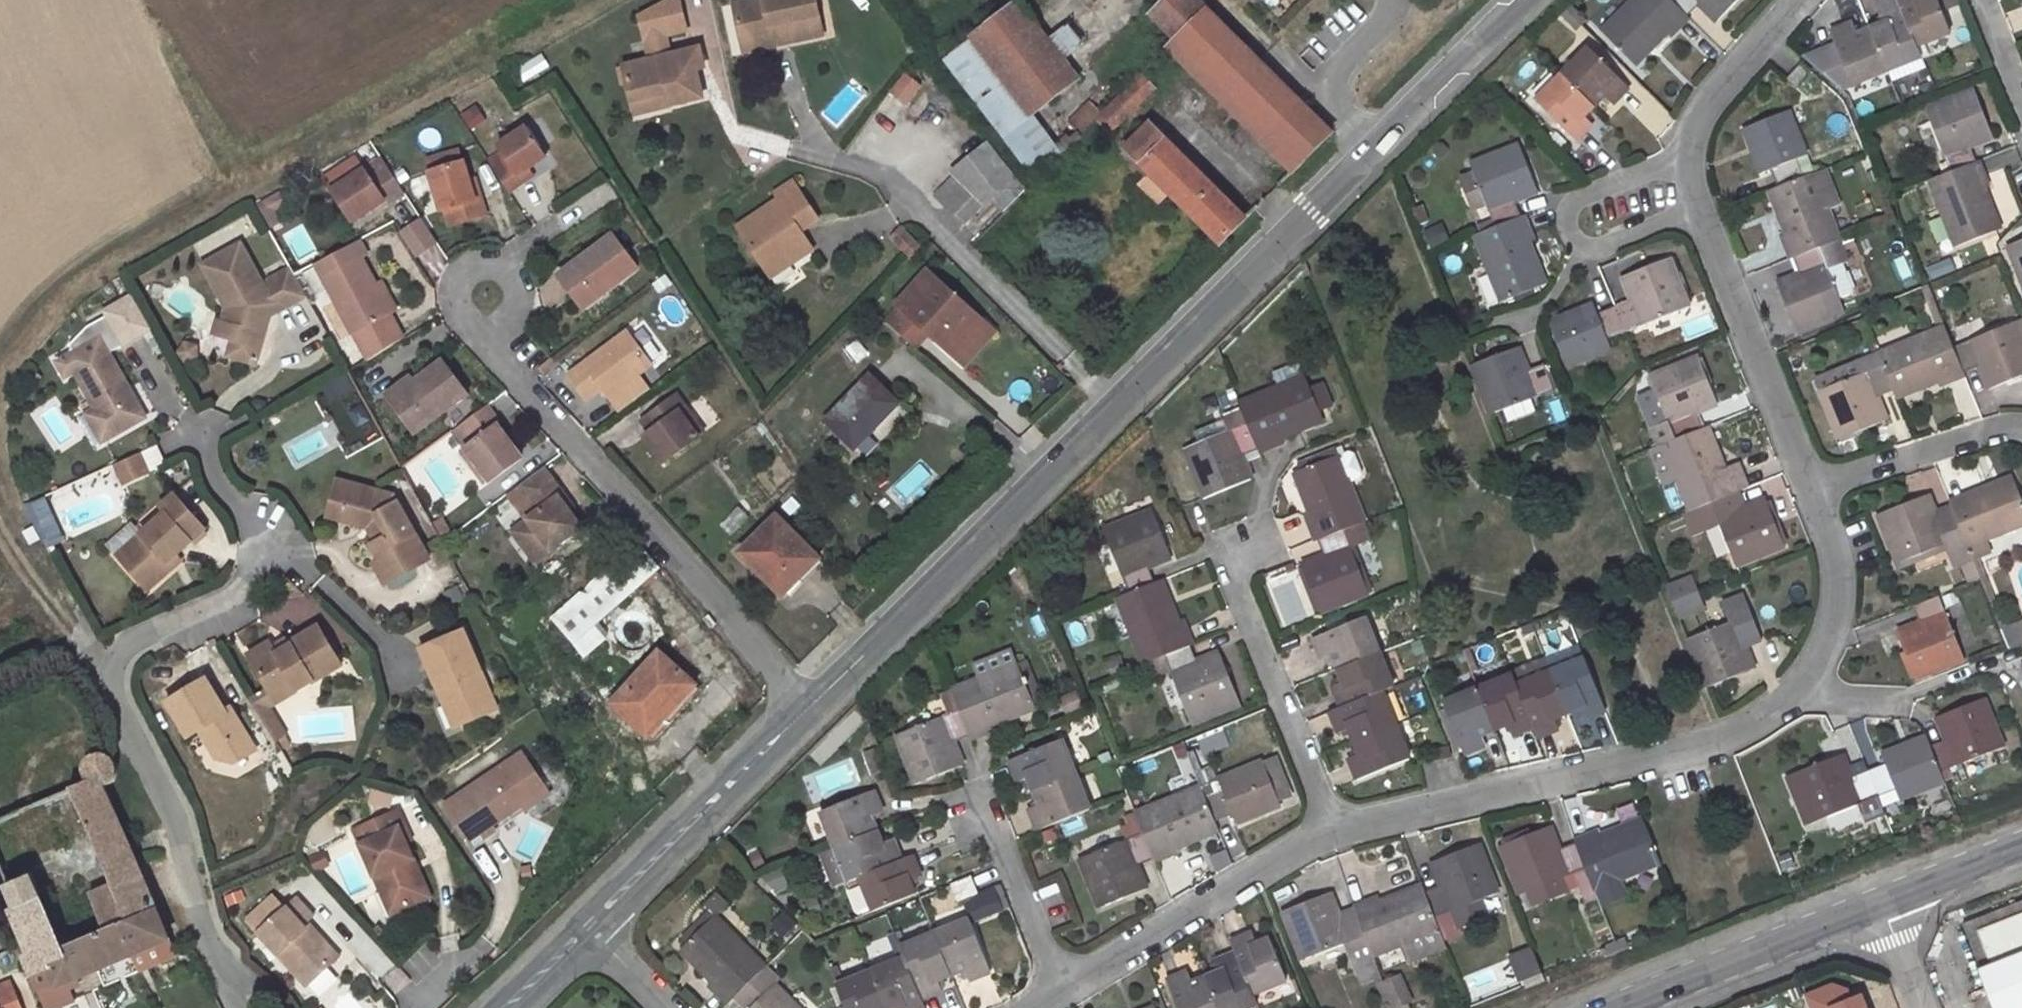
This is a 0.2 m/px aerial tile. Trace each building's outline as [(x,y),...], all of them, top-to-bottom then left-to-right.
[(678,0),(667,0),(636,16),(648,61),(672,55),(667,35),(685,31),(678,0)] [(734,4),(742,42),(780,34),(782,44),(823,35),(815,0),(753,0),(734,4)] [(1150,16),(1175,41),(1300,165),(1332,132),(1198,0),(1166,0),(1150,16)] [(1601,31),(1632,62),(1634,61),(1651,43),(1654,46),(1667,33),(1671,37),(1689,18),(1687,16),(1671,0),(1632,0),(1601,31)] [(1687,16),(1697,5),(1700,2),(1716,18),(1718,20),(1739,0),(1671,0),(1687,16)] [(1870,29),(1887,70),(1921,56),(1917,46),(1916,46),(1897,0),(1879,0),(1874,2),(1883,24),(1870,29)] [(1916,46),(1917,46),(1917,45),(1951,32),(1938,0),(1897,0),(1916,46)] [(1019,1),(971,37),(1030,116),(1049,101),(1079,79),(1078,77),(1076,78),(1062,60),(1048,41),(1019,4),(1021,3),(1019,1)] [(1716,18),(1700,2),(1697,5),(1714,21),(1716,18)] [(1073,22),(1048,41),(1062,60),(1088,41),(1073,22)] [(1852,24),(1830,32),(1851,84),(1887,70),(1870,29),(1856,35),(1852,24)] [(780,34),(742,42),(744,52),(782,44),(780,34)] [(971,37),(944,59),(1031,175),(1059,151),(1061,154),(1080,136),(1068,123),(1049,101),(1030,116),(971,37)] [(1651,43),(1634,61),(1637,63),(1654,46),(1651,43)] [(648,61),(624,67),(632,102),(668,93),(671,105),(702,98),(698,77),(694,78),(692,70),(704,67),(699,48),(672,55),(648,61)] [(1562,75),(1593,106),(1604,96),(1612,104),(1629,87),(1589,48),(1562,75)] [(1921,56),(1887,70),(1891,82),(1926,68),(1921,56)] [(1802,63),(1788,79),(1796,86),(1810,71),(1802,63)] [(905,104),(921,85),(905,73),(890,92),(905,104)] [(1103,114),(1096,120),(1110,134),(1154,89),(1140,75),(1103,114)] [(1535,101),(1575,141),(1592,124),(1584,116),(1593,106),(1562,75),(1535,101)] [(1974,90),(1925,109),(1950,172),(1975,163),(1970,148),(1968,145),(1990,137),(1992,136),(1974,90)] [(668,93),(632,102),(635,114),(671,105),(668,93)] [(1090,101),(1068,123),(1080,136),(1096,120),(1103,114),(1090,101)] [(1789,111),(1748,127),(1748,130),(1757,151),(1753,152),(1762,173),(1771,169),(1778,187),(1804,177),(1797,159),(1807,156),(1789,111)] [(1150,124),(1125,149),(1142,165),(1150,174),(1170,193),(1221,244),(1246,219),(1206,179),(1170,144),(1150,124)] [(502,153),(489,161),(509,192),(523,183),(519,176),(529,169),(547,157),(527,127),(498,146),(502,153)] [(1753,152),(1757,151),(1748,130),(1745,131),(1753,152)] [(1990,137),(1968,145),(1970,148),(1991,140),(1990,137)] [(1175,139),(1170,144),(1206,179),(1211,174),(1175,139)] [(989,144),(953,173),(985,204),(991,199),(1004,212),(1026,191),(989,144)] [(1519,144),(1470,163),(1474,174),(1486,203),(1495,227),(1521,217),(1515,202),(1514,199),(1535,191),(1537,190),(1519,144)] [(456,151),(427,160),(431,172),(460,163),(456,151)] [(1807,156),(1797,159),(1804,177),(1813,173),(1807,156)] [(333,190),(332,191),(353,222),(403,190),(382,158),(363,171),(333,190)] [(355,159),(326,178),(333,190),(363,171),(355,159)] [(1950,172),(1929,181),(1955,248),(1996,231),(1995,229),(1987,206),(1990,205),(1984,188),(1989,186),(1979,161),(1975,163),(1950,172)] [(431,172),(430,172),(441,211),(446,210),(450,226),(485,215),(480,198),(475,200),(470,181),(464,162),(460,163),(431,172)] [(529,169),(519,176),(523,183),(534,176),(529,169)] [(1825,169),(1814,173),(1827,207),(1839,203),(1825,169)] [(1778,187),(1772,189),(1774,192),(1782,214),(1778,216),(1785,233),(1780,235),(1790,259),(1794,258),(1840,240),(1827,207),(1814,173),(1813,173),(1804,177),(1778,187)] [(1150,174),(1139,184),(1159,204),(1170,193),(1150,174)] [(1474,174),(1462,179),(1473,208),(1486,203),(1474,174)] [(954,176),(935,196),(950,210),(965,225),(983,206),(985,204),(954,176)] [(475,179),(470,181),(475,200),(480,198),(475,179)] [(779,199),(737,227),(765,269),(790,252),(796,260),(813,249),(801,231),(819,219),(793,181),(775,194),(779,199)] [(1535,191),(1514,199),(1515,202),(1536,194),(1535,191)] [(1774,192),(1770,193),(1778,216),(1782,214),(1774,192)] [(1990,205),(1987,206),(1995,229),(1999,228),(1990,205)] [(1495,227),(1474,235),(1501,302),(1542,285),(1541,283),(1532,260),(1536,259),(1529,242),(1534,240),(1524,215),(1521,217),(1495,227)] [(436,242),(422,221),(402,234),(416,256),(436,242)] [(900,228),(889,239),(910,259),(921,247),(900,228)] [(583,309),(638,268),(614,235),(586,256),(590,260),(562,281),(583,309)] [(1840,240),(1794,258),(1799,272),(1801,276),(1780,284),(1777,285),(1795,331),(1798,330),(1831,317),(1844,311),(1840,299),(1828,269),(1843,263),(1848,261),(1840,240)] [(2007,247),(2021,284),(2021,240),(2007,247)] [(360,241),(317,264),(353,333),(368,361),(404,339),(390,313),(376,285),(361,258),(368,255),(360,241)] [(241,244),(203,265),(229,313),(226,323),(226,325),(237,328),(233,340),(228,356),(257,365),(267,327),(263,326),(265,316),(270,317),(306,297),(294,276),(290,269),(263,284),(241,244)] [(765,269),(771,277),(796,260),(790,252),(765,269)] [(1630,301),(1615,307),(1625,332),(1689,307),(1670,258),(1624,276),(1625,278),(1633,300),(1630,301)] [(1950,258),(1927,268),(1932,280),(1955,270),(1950,258)] [(1536,259),(1532,260),(1541,283),(1545,281),(1536,259)] [(1843,263),(1828,269),(1840,299),(1851,295),(1853,290),(1843,263)] [(897,306),(900,308),(887,323),(915,348),(928,333),(953,355),(983,322),(927,272),(897,306)] [(1778,281),(1780,284),(1801,276),(1799,272),(1778,281)] [(298,274),(294,276),(306,297),(308,301),(313,299),(298,274)] [(1633,300),(1625,278),(1621,280),(1630,301),(1633,300)] [(382,282),(376,285),(390,313),(397,310),(382,282)] [(1928,285),(1923,287),(1938,324),(1943,322),(1928,285)] [(101,338),(109,353),(153,329),(134,296),(106,312),(109,317),(99,322),(89,328),(79,338),(73,341),(74,342),(70,346),(74,353),(101,338)] [(1597,314),(1593,304),(1572,312),(1573,315),(1553,324),(1550,325),(1566,366),(1585,358),(1611,349),(1607,339),(1625,332),(1615,307),(1597,314)] [(109,317),(106,312),(97,318),(99,322),(109,317)] [(1572,312),(1551,320),(1553,324),(1573,315),(1572,312)] [(1798,330),(1800,335),(1832,322),(1831,317),(1798,330)] [(226,323),(218,321),(214,334),(233,340),(237,328),(226,325),(226,323)] [(983,322),(953,355),(965,365),(994,331),(983,322)] [(1953,348),(1963,373),(1977,367),(1980,366),(1989,387),(1990,389),(2021,376),(2021,322),(2017,324),(2016,322),(1953,348)] [(1944,327),(1877,354),(1882,366),(1892,391),(1894,395),(1898,393),(1919,385),(1921,389),(1938,382),(1940,386),(1965,376),(1963,373),(1953,348),(1944,327)] [(628,332),(569,376),(587,400),(603,388),(609,396),(639,374),(652,364),(628,332)] [(74,353),(57,363),(66,377),(75,372),(96,409),(112,437),(146,418),(109,353),(101,338),(74,353)] [(186,343),(179,353),(186,363),(198,359),(198,347),(186,343)] [(1517,348),(1471,366),(1490,415),(1503,410),(1535,398),(1555,390),(1545,365),(1530,371),(1526,372),(1518,351),(1517,348)] [(1522,350),(1518,351),(1526,372),(1530,371),(1522,350)] [(1864,373),(1819,391),(1839,440),(1884,422),(1875,398),(1892,391),(1882,366),(1877,354),(1859,361),(1859,362),(1864,373)] [(1698,357),(1650,376),(1656,392),(1666,416),(1675,440),(1700,430),(1695,416),(1693,412),(1714,404),(1717,403),(1698,357)] [(1585,358),(1566,366),(1572,380),(1591,372),(1585,358)] [(416,385),(392,403),(415,434),(469,394),(443,360),(414,382),(416,385)] [(1298,362),(1272,373),(1277,387),(1304,376),(1298,362)] [(1864,373),(1859,362),(1814,380),(1819,391),(1864,373)] [(1989,387),(1980,366),(1977,367),(1986,388),(1989,387)] [(639,374),(609,396),(620,412),(650,390),(639,374)] [(855,450),(900,404),(870,375),(825,421),(855,450)] [(1277,387),(1238,403),(1242,411),(1247,424),(1257,449),(1259,453),(1284,443),(1282,438),(1298,431),(1297,427),(1319,418),(1322,417),(1319,410),(1330,405),(1322,384),(1310,389),(1305,376),(1304,376),(1277,387)] [(414,382),(410,377),(386,395),(392,403),(416,385),(414,382)] [(1900,397),(1921,389),(1919,385),(1898,393),(1900,397)] [(1656,392),(1639,399),(1649,423),(1666,416),(1656,392)] [(677,396),(648,417),(657,429),(651,433),(645,437),(665,463),(699,438),(681,412),(686,408),(677,396)] [(1535,398),(1503,410),(1508,423),(1540,411),(1535,398)] [(1714,404),(1693,412),(1695,416),(1716,407),(1714,404)] [(487,406),(453,431),(467,450),(489,479),(491,482),(522,459),(498,425),(500,423),(487,406)] [(686,408),(681,412),(699,438),(705,433),(686,408)] [(96,409),(87,415),(103,442),(112,437),(96,409)] [(1247,424),(1242,411),(1224,418),(1224,419),(1194,432),(1199,444),(1184,450),(1204,499),(1250,480),(1249,478),(1240,457),(1243,455),(1257,449),(1247,424)] [(648,417),(642,421),(651,433),(657,429),(648,417)] [(1319,418),(1297,427),(1298,431),(1321,421),(1319,418)] [(1675,440),(1663,445),(1675,477),(1689,511),(1736,493),(1739,491),(1747,488),(1740,470),(1732,473),(1729,466),(1724,468),(1718,452),(1714,453),(1705,431),(1704,428),(1700,430),(1675,440)] [(1709,429),(1705,431),(1714,453),(1718,452),(1709,429)] [(1663,445),(1649,450),(1662,482),(1675,477),(1663,445)] [(1297,464),(1300,471),(1339,455),(1336,449),(1297,464)] [(489,479),(467,450),(463,454),(485,483),(489,479)] [(1350,452),(1339,456),(1350,483),(1360,479),(1362,474),(1355,455),(1350,452)] [(1252,476),(1243,455),(1240,457),(1249,478),(1252,476)] [(1300,471),(1298,472),(1298,474),(1307,497),(1304,498),(1310,515),(1305,517),(1315,542),(1318,541),(1344,531),(1364,523),(1365,523),(1350,483),(1339,456),(1339,455),(1300,471)] [(139,477),(131,458),(108,468),(116,487),(139,477)] [(1737,463),(1729,466),(1732,473),(1740,470),(1737,463)] [(540,526),(520,541),(535,563),(582,528),(569,511),(560,498),(564,495),(544,469),(520,487),(539,512),(533,516),(540,526)] [(1298,474),(1295,475),(1304,498),(1307,497),(1298,474)] [(1989,487),(1991,490),(2012,482),(2010,478),(1989,487)] [(350,484),(338,481),(328,517),(346,522),(342,514),(350,484)] [(1953,512),(1963,537),(1972,560),(1977,558),(1991,553),(1985,540),(2021,525),(2021,501),(2014,481),(2012,482),(1991,490),(1989,487),(1968,495),(1972,505),(1953,512)] [(382,493),(350,484),(342,514),(346,522),(368,528),(373,526),(377,533),(373,535),(377,543),(373,545),(382,561),(375,564),(387,585),(430,560),(398,504),(383,512),(379,504),(382,493)] [(539,512),(520,487),(510,494),(529,520),(533,516),(539,512)] [(394,496),(382,493),(379,504),(383,512),(398,504),(394,496)] [(1689,511),(1685,513),(1693,535),(1719,524),(1736,566),(1784,547),(1766,501),(1743,510),(1736,493),(1689,511)] [(165,513),(141,535),(147,542),(123,563),(148,591),(173,569),(168,563),(177,555),(206,529),(175,494),(160,507),(165,513)] [(573,508),(564,495),(560,498),(569,511),(573,508)] [(1926,495),(1880,514),(1900,562),(1946,544),(1953,563),(1960,560),(1968,580),(1978,575),(1972,560),(1963,537),(1953,512),(1936,519),(1926,495)] [(1968,495),(1949,502),(1953,512),(1972,505),(1968,495)] [(1152,510),(1103,530),(1129,593),(1154,583),(1148,569),(1147,565),(1168,557),(1171,556),(1152,510)] [(529,520),(513,532),(520,541),(540,526),(533,516),(529,520)] [(819,559),(777,517),(741,553),(783,595),(819,559)] [(442,519),(433,524),(444,543),(452,537),(442,519)] [(1325,558),(1302,567),(1320,613),(1369,594),(1350,548),(1371,540),(1364,523),(1344,531),(1318,541),(1325,558)] [(133,526),(109,547),(123,563),(147,542),(141,535),(133,526)] [(642,548),(557,623),(576,646),(575,646),(582,655),(601,641),(591,628),(659,569),(642,548)] [(177,555),(168,563),(173,569),(182,561),(177,555)] [(1168,557),(1147,565),(1148,569),(1170,560),(1168,557)] [(1977,558),(1972,560),(1978,575),(1980,580),(1990,605),(1994,603),(1977,558)] [(1129,593),(1117,598),(1143,665),(1190,646),(1193,645),(1183,620),(1178,622),(1172,605),(1168,606),(1159,584),(1158,581),(1154,583),(1129,593)] [(1162,582),(1159,584),(1168,606),(1172,605),(1162,582)] [(1729,623),(1687,639),(1707,688),(1752,670),(1751,668),(1743,646),(1747,645),(1762,639),(1744,595),(1722,604),(1729,623)] [(1939,596),(1913,606),(1919,621),(1921,625),(1899,633),(1897,634),(1915,680),(1964,661),(1939,596)] [(1553,615),(1531,623),(1534,632),(1556,624),(1553,615)] [(716,624),(709,616),(704,619),(711,628),(716,624)] [(1365,618),(1313,639),(1322,660),(1333,656),(1338,670),(1379,653),(1365,618)] [(1899,633),(1921,625),(1919,621),(1898,629),(1899,633)] [(270,643),(249,656),(271,694),(272,695),(293,682),(297,690),(313,681),(313,683),(342,665),(319,627),(290,644),(291,645),(290,646),(277,654),(273,647),(270,643)] [(464,631),(421,649),(437,685),(443,688),(459,726),(497,710),(464,631)] [(286,640),(273,647),(277,654),(290,646),(286,640)] [(1487,641),(1463,650),(1466,656),(1489,647),(1487,641)] [(1747,645),(1743,646),(1751,668),(1755,666),(1747,645)] [(1190,646),(1143,665),(1150,681),(1170,672),(1189,720),(1238,700),(1220,654),(1217,655),(1197,664),(1195,660),(1190,646)] [(1580,647),(1546,661),(1550,672),(1585,658),(1580,647)] [(1011,649),(972,665),(978,679),(1017,663),(1011,649)] [(648,737),(696,685),(659,652),(611,704),(648,737)] [(1216,652),(1195,660),(1197,664),(1217,655),(1216,652)] [(1379,653),(1338,670),(1343,683),(1332,687),(1341,708),(1382,692),(1393,688),(1379,653)] [(1606,711),(1585,658),(1550,672),(1567,713),(1579,708),(1584,719),(1606,711)] [(1546,661),(1513,675),(1517,686),(1550,672),(1546,661)] [(1025,662),(1018,665),(1033,702),(1041,699),(1025,662)] [(978,679),(950,690),(955,700),(959,711),(969,736),(971,740),(995,730),(993,725),(1010,718),(1009,714),(1031,705),(1034,704),(1033,702),(1018,665),(1017,663),(978,679)] [(1567,713),(1550,672),(1517,686),(1533,727),(1537,738),(1559,729),(1555,718),(1567,713)] [(1478,688),(1495,730),(1507,725),(1512,736),(1533,727),(1517,686),(1513,675),(1478,688)] [(207,679),(167,703),(188,738),(200,731),(218,760),(235,764),(249,756),(240,741),(248,736),(237,716),(231,720),(225,710),(207,679)] [(271,694),(254,704),(276,741),(285,735),(268,708),(297,690),(293,682),(272,695),(271,694)] [(443,688),(437,685),(455,728),(459,726),(443,688)] [(1443,703),(1464,755),(1485,746),(1481,735),(1495,730),(1478,688),(1443,703)] [(1341,708),(1330,712),(1339,734),(1350,730),(1355,742),(1396,725),(1382,692),(1341,708)] [(1945,741),(1930,747),(1940,772),(2004,747),(1985,698),(1939,716),(1940,719),(1948,740),(1945,741)] [(949,715),(896,736),(915,785),(961,766),(960,764),(952,743),(955,742),(969,736),(959,711),(955,700),(944,704),(949,715)] [(1031,705),(1009,714),(1010,718),(1033,709),(1031,705)] [(231,707),(225,710),(231,720),(237,716),(231,707)] [(1940,719),(1936,720),(1945,741),(1948,740),(1940,719)] [(1396,725),(1355,742),(1360,754),(1349,759),(1357,780),(1410,760),(1396,725)] [(285,735),(276,741),(282,750),(291,745),(285,735)] [(248,736),(240,741),(249,756),(258,751),(248,736)] [(1924,738),(1903,746),(1904,750),(1926,741),(1924,738)] [(1062,740),(1010,761),(1018,782),(1029,778),(1034,791),(1076,774),(1062,740)] [(1886,764),(1868,772),(1882,806),(1944,782),(1940,772),(1930,747),(1928,741),(1926,741),(1904,750),(1903,746),(1882,755),(1886,764)] [(955,742),(952,743),(960,764),(964,763),(955,742)] [(1448,746),(1435,749),(1437,760),(1451,757),(1448,746)] [(875,750),(864,754),(873,776),(883,772),(875,750)] [(112,885),(91,894),(107,931),(121,926),(128,922),(157,910),(135,858),(127,861),(120,847),(129,844),(104,786),(110,784),(117,779),(118,776),(118,769),(117,762),(112,757),(104,753),(101,753),(92,756),(89,758),(86,761),(84,767),(83,771),(85,776),(88,782),(71,789),(112,885)] [(522,754),(446,805),(473,846),(495,831),(492,826),(523,805),(546,789),(522,754)] [(1841,758),(1840,755),(1787,778),(1806,825),(1859,805),(1865,820),(1884,813),(1882,806),(1868,772),(1865,763),(1850,769),(1846,771),(1841,758)] [(1841,758),(1846,771),(1850,769),(1845,756),(1841,758)] [(1275,758),(1264,763),(1278,800),(1290,795),(1275,758)] [(1217,780),(1201,786),(1215,821),(1232,814),(1236,824),(1258,815),(1256,812),(1277,803),(1279,802),(1278,800),(1264,763),(1263,761),(1217,780)] [(1213,769),(1196,776),(1201,786),(1217,780),(1213,769)] [(1076,774),(1034,791),(1040,805),(1029,809),(1038,831),(1090,810),(1076,774)] [(1201,786),(1134,813),(1135,815),(1143,834),(1153,859),(1154,863),(1179,853),(1177,848),(1194,841),(1193,837),(1215,828),(1217,827),(1215,821),(1201,786)] [(526,810),(550,794),(546,789),(523,805),(526,810)] [(874,791),(821,812),(836,847),(877,831),(871,817),(882,813),(874,791)] [(1278,807),(1277,803),(1256,812),(1258,815),(1278,807)] [(398,811),(393,813),(406,843),(411,841),(398,811)] [(393,813),(355,830),(391,914),(424,899),(408,861),(413,859),(406,843),(393,813)] [(1129,824),(1122,827),(1127,840),(1143,834),(1135,815),(1127,818),(1129,824)] [(1641,819),(1618,828),(1620,832),(1642,823),(1641,819)] [(1574,840),(1576,843),(1594,890),(1598,889),(1620,880),(1661,863),(1644,822),(1642,823),(1620,832),(1618,828),(1601,835),(1599,830),(1574,840)] [(1549,827),(1503,845),(1522,894),(1528,891),(1562,878),(1574,873),(1583,895),(1594,890),(1576,843),(1562,849),(1558,850),(1550,829),(1549,827)] [(1215,828),(1193,837),(1194,841),(1217,832),(1215,828)] [(1553,828),(1550,829),(1558,850),(1562,849),(1553,828)] [(877,831),(836,847),(836,849),(822,855),(833,884),(848,878),(849,882),(860,877),(860,876),(901,860),(893,839),(882,843),(877,831)] [(1127,840),(1079,860),(1099,909),(1145,890),(1144,888),(1135,866),(1139,865),(1153,859),(1143,834),(1127,840)] [(129,844),(120,847),(127,861),(135,858),(129,844)] [(1439,887),(1425,892),(1440,930),(1458,923),(1459,927),(1482,918),(1476,902),(1499,893),(1479,844),(1433,862),(1434,864),(1443,885),(1439,887)] [(322,855),(311,860),(317,872),(327,867),(322,855)] [(901,860),(860,876),(860,877),(874,911),(915,895),(910,882),(921,877),(912,856),(901,860)] [(413,859),(408,861),(424,899),(430,897),(413,859)] [(1434,864),(1431,866),(1439,887),(1443,885),(1434,864)] [(1139,865),(1135,866),(1144,888),(1148,886),(1139,865)] [(18,909),(13,911),(32,956),(26,958),(34,977),(53,968),(51,963),(67,957),(64,950),(33,874),(8,885),(18,909)] [(971,877),(952,885),(959,902),(978,894),(971,877)] [(1562,878),(1528,891),(1534,904),(1567,891),(1562,878)] [(1620,880),(1598,889),(1604,905),(1626,896),(1620,880)] [(1420,886),(1397,895),(1399,899),(1421,890),(1420,886)] [(1378,897),(1354,907),(1355,910),(1365,935),(1373,957),(1403,945),(1440,930),(1425,892),(1424,889),(1421,890),(1399,899),(1397,895),(1380,902),(1378,897)] [(728,904),(717,893),(705,905),(710,910),(695,926),(701,931),(689,942),(684,948),(685,949),(703,967),(700,969),(713,982),(709,986),(728,1005),(736,997),(766,967),(715,916),(728,904)] [(1328,893),(1282,912),(1301,960),(1347,942),(1361,975),(1378,968),(1373,957),(1365,935),(1355,910),(1341,916),(1337,917),(1329,895),(1328,893)] [(995,894),(970,904),(976,921),(1002,911),(995,894)] [(1329,895),(1337,917),(1341,916),(1332,894),(1329,895)] [(272,896),(246,920),(259,934),(285,910),(272,896)] [(285,910),(259,934),(307,985),(309,983),(326,968),(338,957),(315,931),(311,935),(302,925),(306,921),(312,916),(297,899),(285,910)] [(1962,925),(1979,970),(1991,966),(1978,931),(2021,914),(2021,902),(1962,925)] [(128,922),(121,926),(133,955),(139,972),(141,972),(177,955),(157,910),(128,922)] [(1978,931),(1991,966),(1979,970),(1994,1007),(2021,1007),(2021,914),(1978,931)] [(970,920),(935,934),(951,975),(965,970),(969,980),(991,972),(970,920)] [(306,921),(302,925),(311,935),(315,931),(306,921)] [(1458,923),(1440,930),(1444,940),(1461,933),(1459,927),(1458,923)] [(107,931),(86,940),(99,970),(106,987),(139,972),(133,955),(121,926),(107,931)] [(695,926),(684,937),(689,942),(701,931),(695,926)] [(1440,930),(1403,945),(1409,961),(1447,946),(1444,940),(1440,930)] [(901,931),(895,934),(900,948),(905,959),(905,958),(922,1000),(922,999),(943,991),(938,980),(951,975),(935,934),(906,945),(901,931)] [(1253,933),(1231,942),(1235,953),(1253,994),(1288,980),(1270,939),(1257,944),(1253,933)] [(1625,939),(1616,943),(1618,948),(1627,945),(1625,939)] [(53,968),(34,977),(39,990),(56,983),(58,988),(66,984),(73,1000),(94,992),(106,987),(99,970),(86,940),(64,950),(67,957),(51,963),(53,968)] [(1616,943),(1606,947),(1609,952),(1618,948),(1616,943)] [(685,949),(683,952),(700,969),(703,967),(685,949)] [(1532,950),(1509,959),(1519,983),(1542,974),(1532,950)] [(1206,977),(1219,1007),(1249,1007),(1258,1005),(1253,994),(1235,953),(1215,961),(1219,972),(1206,977)] [(871,972),(886,1007),(926,1007),(922,999),(922,1000),(905,958),(905,959),(871,972)] [(766,967),(736,997),(746,1007),(799,1007),(775,984),(779,980),(766,967)] [(830,969),(837,986),(846,1007),(886,1007),(871,972),(843,983),(837,967),(830,969)] [(326,968),(309,983),(320,995),(337,979),(326,968)] [(1378,968),(1361,975),(1363,981),(1380,974),(1378,968)] [(1166,981),(1178,1007),(1219,1007),(1206,977),(1193,983),(1188,972),(1166,981)] [(1397,978),(1388,982),(1393,994),(1402,990),(1397,978)] [(9,983),(0,986),(0,1007),(20,1007),(9,983)] [(39,990),(45,1007),(56,1007),(73,1000),(66,984),(58,988),(56,983),(39,990)] [(1861,995),(1850,999),(1846,988),(1833,984),(1806,995),(1811,1007),(1866,1007),(1861,995)] [(1402,990),(1393,994),(1398,1007),(1408,1003),(1410,1002),(1406,989),(1402,990)] [(1868,1007),(1889,1007),(1885,997),(1866,1003),(1868,1007)]
